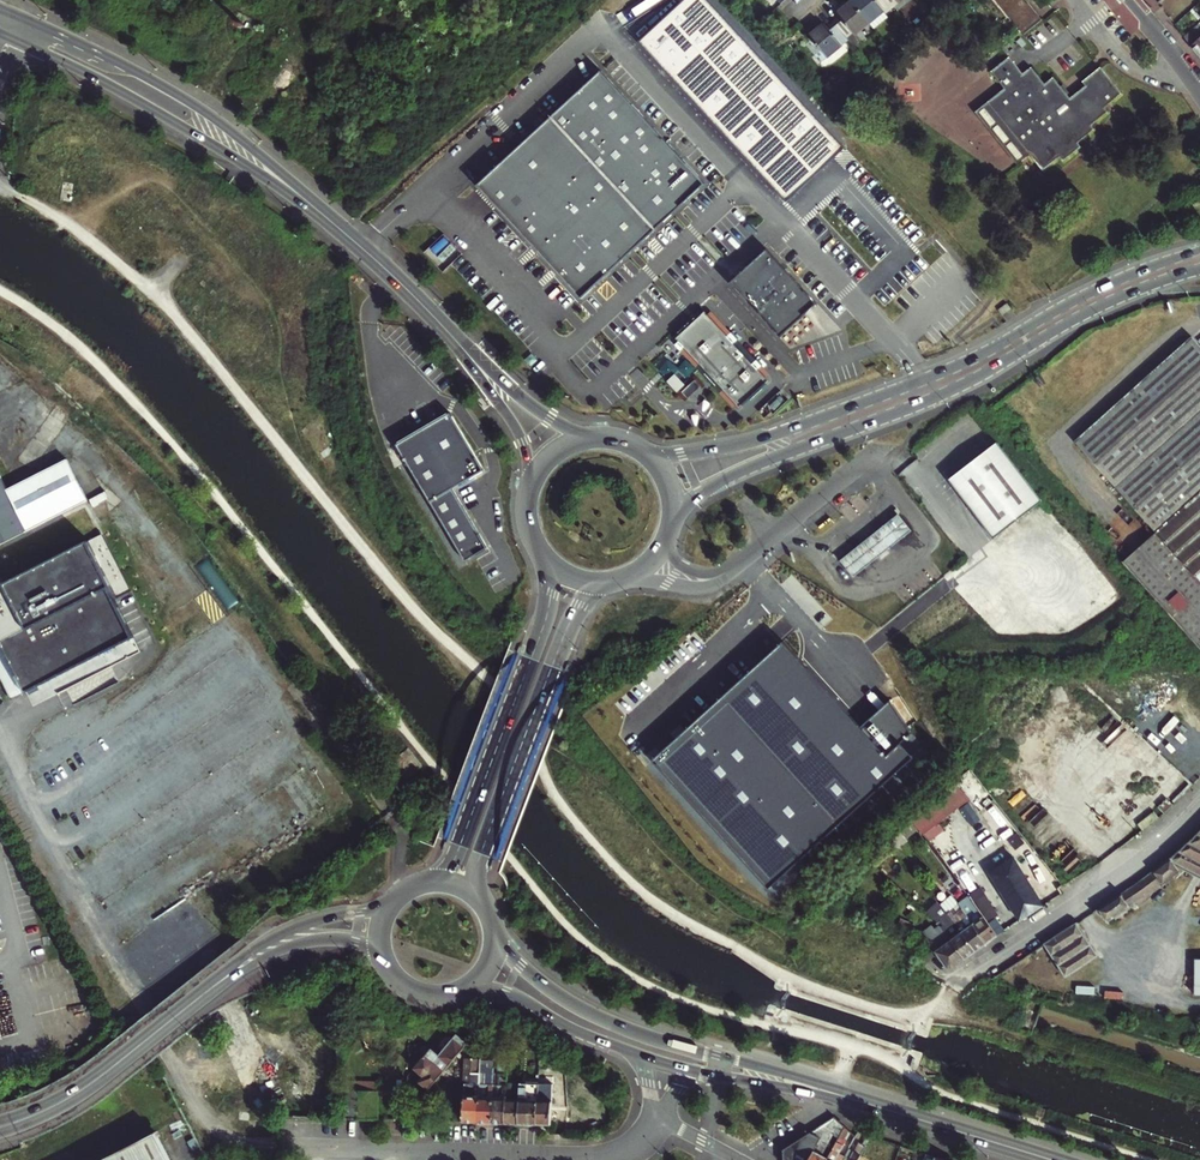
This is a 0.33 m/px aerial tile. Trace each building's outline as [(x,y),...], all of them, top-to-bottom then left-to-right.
[(637,40),(782,201),(842,147),(704,0),(675,0),(678,5),(637,40)] [(830,12),(845,31),(867,15),(855,0),(840,0),(832,6),(834,9),(830,12)] [(867,15),(878,7),(880,10),(890,3),(888,0),(855,0),(867,15)] [(1043,22),(1025,0),(994,0),(1024,37),(1043,22)] [(805,31),(799,35),(814,55),(845,31),(830,12),(821,19),(819,16),(803,28),(805,31)] [(1185,36),(1192,45),(1199,38),(1199,23),(1185,36)] [(609,59),(480,168),(579,286),(657,221),(650,212),(701,169),(609,59)] [(1034,70),(1025,77),(1011,59),(994,74),(1007,90),(990,104),(1033,156),(1046,171),(1063,157),(1066,162),(1084,148),(1080,143),(1097,129),(1093,125),(1110,112),(1107,108),(1124,94),(1102,67),(1083,82),(1087,87),(1072,99),(1056,80),(1047,87),(1034,70)] [(990,104),(977,114),(1020,166),(1033,156),(990,104)] [(650,212),(657,221),(709,177),(701,169),(650,212)] [(727,277),(775,334),(814,302),(766,245),(727,277)] [(672,330),(732,402),(762,377),(752,364),(754,362),(750,358),(748,360),(729,337),(731,335),(726,329),(724,331),(702,305),(672,330)] [(993,313),(997,318),(1006,312),(1001,307),(993,313)] [(1194,334),(1075,436),(1154,528),(1121,556),(1199,646),(1199,341),(1194,334)] [(666,370),(674,377),(681,368),(673,361),(666,370)] [(674,385),(680,391),(694,380),(688,373),(674,385)] [(698,379),(685,390),(691,398),(704,386),(698,379)] [(484,471),(450,412),(397,443),(466,560),(487,548),(452,489),(484,471)] [(989,438),(942,476),(990,535),(1037,497),(989,438)] [(23,533),(83,504),(63,462),(2,491),(0,486),(0,544),(23,533)] [(899,517),(840,562),(853,578),(911,533),(899,517)] [(0,587),(0,642),(26,694),(106,654),(113,666),(141,652),(115,599),(123,595),(130,591),(103,536),(0,587)] [(687,842),(727,808),(651,721),(726,663),(715,648),(763,611),(746,590),(582,720),(687,842)] [(954,809),(944,793),(920,811),(928,821),(931,819),(934,824),(954,809)] [(919,828),(928,821),(920,811),(912,818),(919,828)] [(919,828),(923,833),(932,826),(928,821),(919,828)] [(1196,835),(1182,848),(1170,859),(1175,866),(1199,878),(1199,831),(1196,835)] [(879,852),(886,860),(903,849),(896,840),(879,852)] [(988,872),(1020,921),(1044,906),(1012,857),(988,872)] [(1108,920),(1152,893),(1164,884),(1165,885),(1180,874),(1175,866),(1170,859),(1141,881),(1099,907),(1108,920)] [(960,904),(988,943),(999,935),(991,924),(970,897),(960,904)] [(978,950),(988,943),(960,904),(949,912),(950,913),(978,950)] [(933,909),(928,912),(934,918),(938,915),(933,909)] [(939,921),(967,958),(978,950),(950,913),(939,921)] [(997,920),(991,924),(999,935),(1005,931),(997,920)] [(953,968),(967,958),(939,921),(937,923),(940,926),(937,928),(942,934),(938,937),(934,931),(926,936),(929,940),(933,942),(932,944),(949,967),(953,968)] [(1077,921),(1043,942),(1064,974),(1098,954),(1077,921)] [(430,1089),(467,1042),(456,1034),(439,1055),(431,1049),(429,1052),(427,1050),(424,1054),(426,1056),(415,1069),(426,1077),(422,1083),(430,1089)] [(471,1042),(471,1060),(480,1060),(480,1043),(471,1042)] [(479,1122),(480,1071),(480,1060),(471,1060),(464,1059),(463,1122),(479,1122)] [(506,1099),(507,1064),(498,1064),(498,1073),(494,1074),(492,1123),(506,1123),(506,1099)] [(485,1071),(480,1071),(479,1122),(492,1123),(494,1074),(494,1068),(485,1068),(485,1071)] [(343,1078),(343,1119),(379,1119),(380,1091),(378,1091),(378,1079),(343,1078)] [(537,1124),(538,1084),(520,1084),(520,1099),(519,1124),(537,1124)] [(553,1085),(538,1084),(537,1124),(551,1124),(553,1085)] [(519,1124),(520,1099),(506,1099),(506,1123),(519,1124)] [(431,1103),(422,1103),(421,1121),(430,1121),(431,1103)] [(838,1139),(839,1137),(845,1127),(834,1117),(810,1133),(821,1139),(809,1159),(827,1159),(829,1157),(823,1154),(834,1133),(838,1139)] [(153,1128),(92,1159),(171,1159),(153,1128)] [(810,1133),(784,1150),(784,1159),(809,1159),(821,1139),(810,1133)] [(846,1141),(839,1137),(838,1139),(829,1157),(827,1159),(836,1159),(846,1141)] [(861,1155),(854,1151),(849,1159),(858,1159),(861,1155)]
